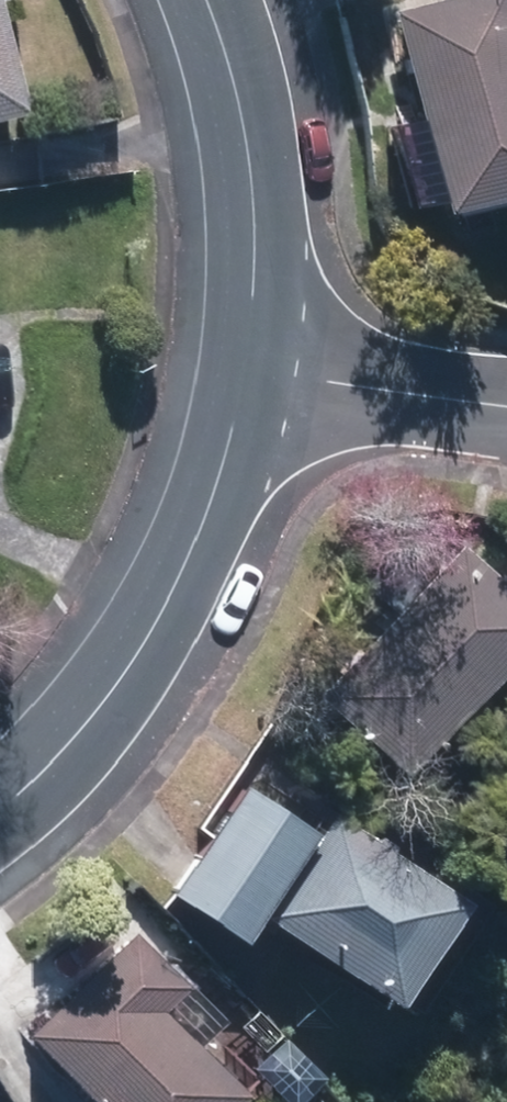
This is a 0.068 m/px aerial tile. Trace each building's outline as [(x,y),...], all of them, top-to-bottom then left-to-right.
[(37,118),(7,0),(0,0),(0,127),(37,118)] [(394,5),(442,209),(506,193),(506,0),(415,0),(394,5)] [(462,535),(320,695),(406,772),(506,658),(506,575),(462,535)] [(321,827),(244,778),(174,889),(252,938),(321,827)] [(477,880),(350,798),(274,915),(401,998),(477,880)] [(0,969),(0,1063),(17,1079),(46,1050),(97,1101),(219,1101),(240,1082),(165,1006),(192,980),(140,927),(64,1002),(16,953),(0,969)] [(288,1101),(368,1101),(344,1066),(288,1101)]
